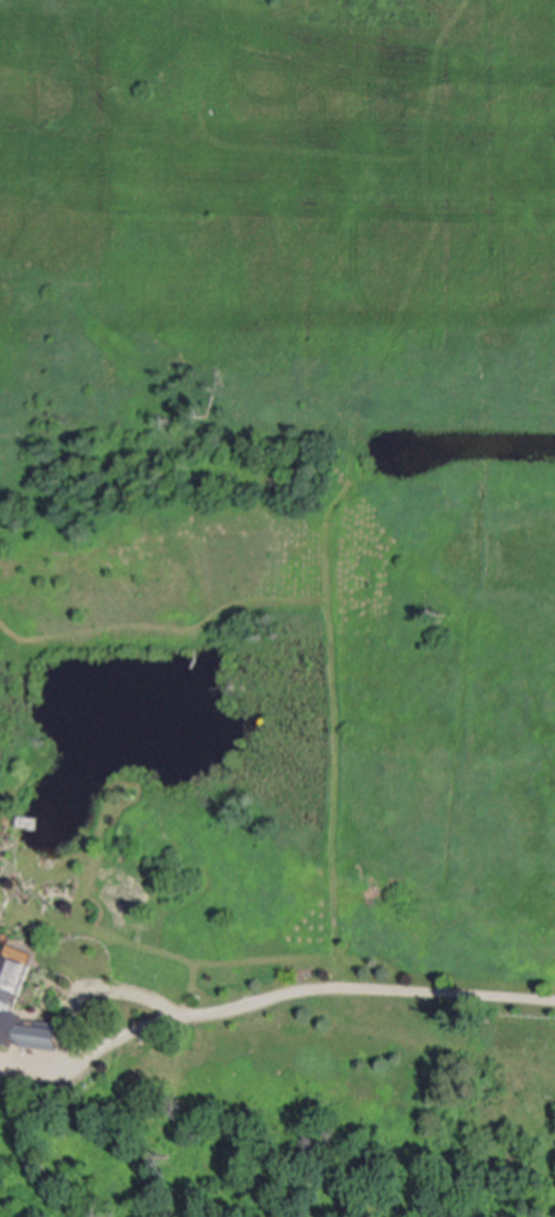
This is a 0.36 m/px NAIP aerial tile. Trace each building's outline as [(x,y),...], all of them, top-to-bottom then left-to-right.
[(24,1021),(26,1016),(15,1013),(31,964),(0,954),(0,955),(0,1041),(53,1058),(62,1034),(24,1021)]
